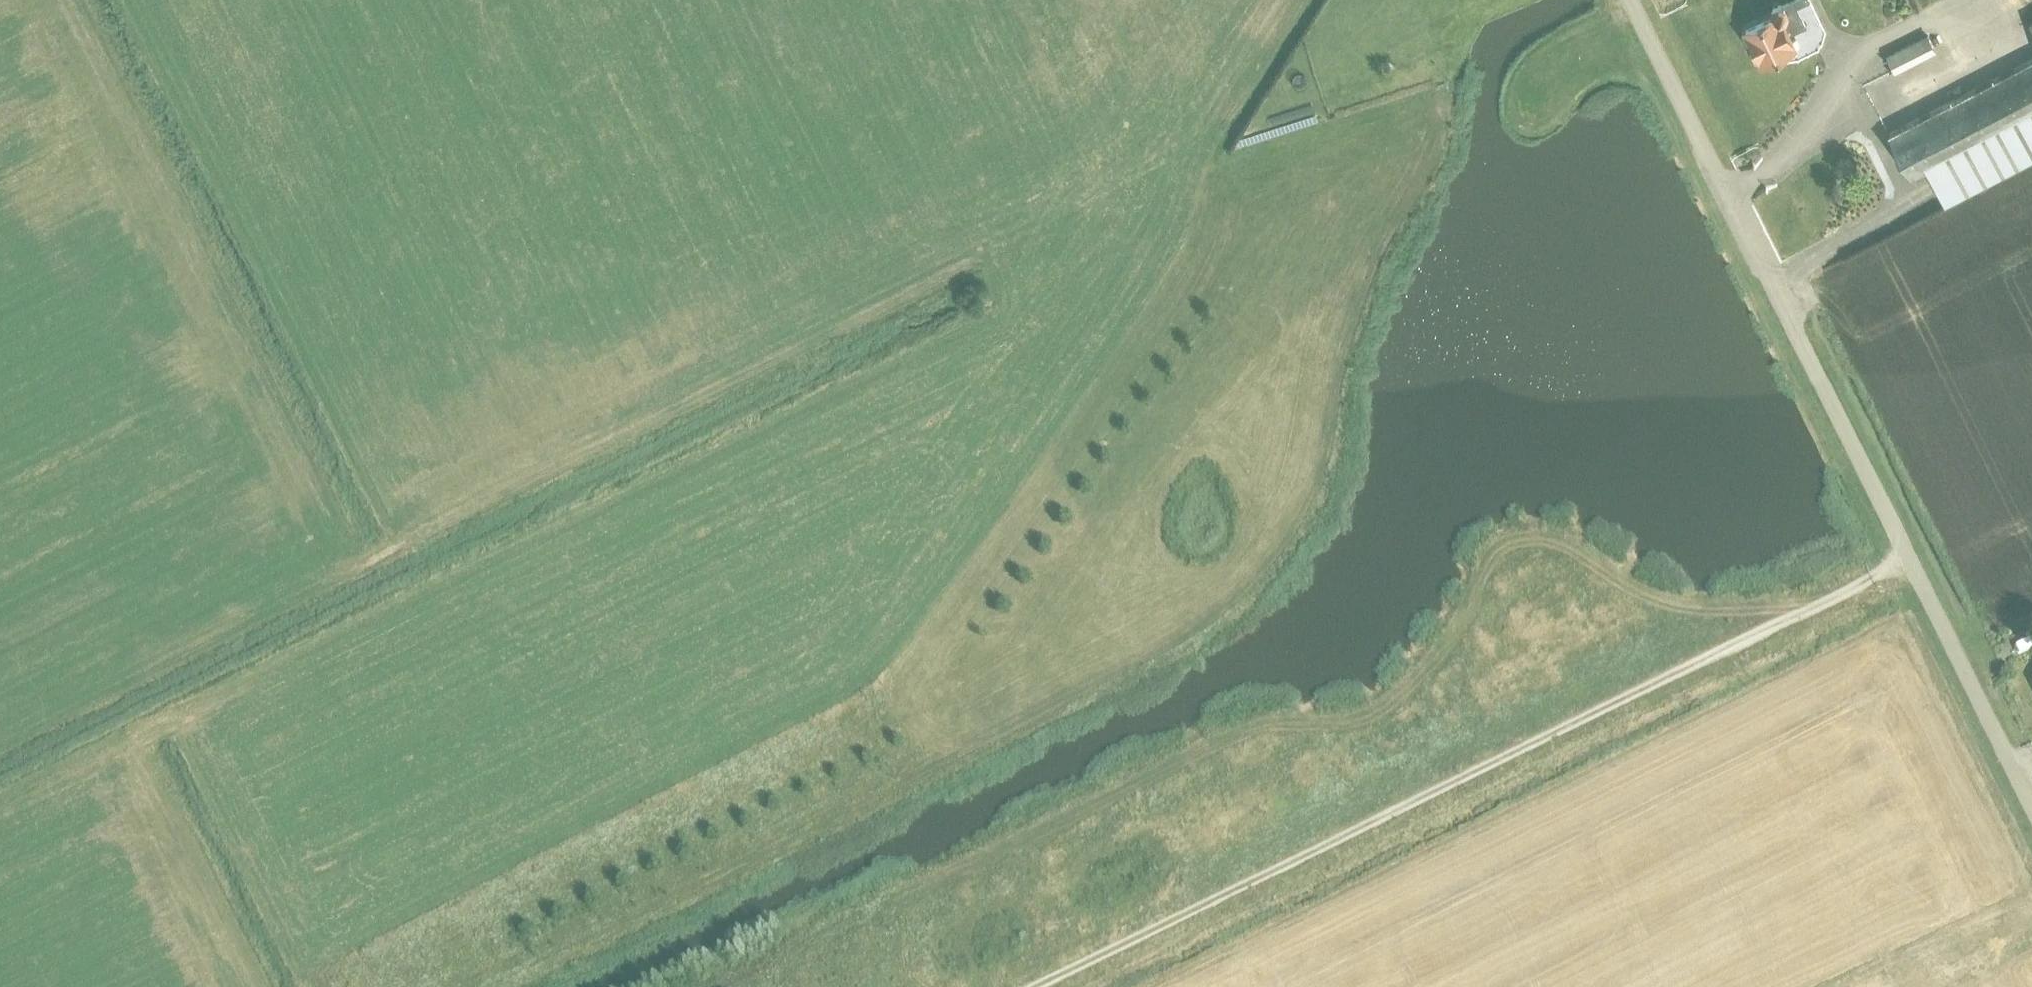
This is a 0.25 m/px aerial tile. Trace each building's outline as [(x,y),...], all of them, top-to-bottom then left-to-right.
[(1809,0),(1794,0),(1776,9),(1779,15),(1746,30),(1762,63),(1795,48),(1788,34),(1806,25),(1797,6),(1809,0)] [(1888,56),(1896,70),(1936,50),(1929,36),(1888,56)] [(1928,169),(1946,203),(2031,159),(2031,60),(1889,134),(1912,177),(1928,169)]
